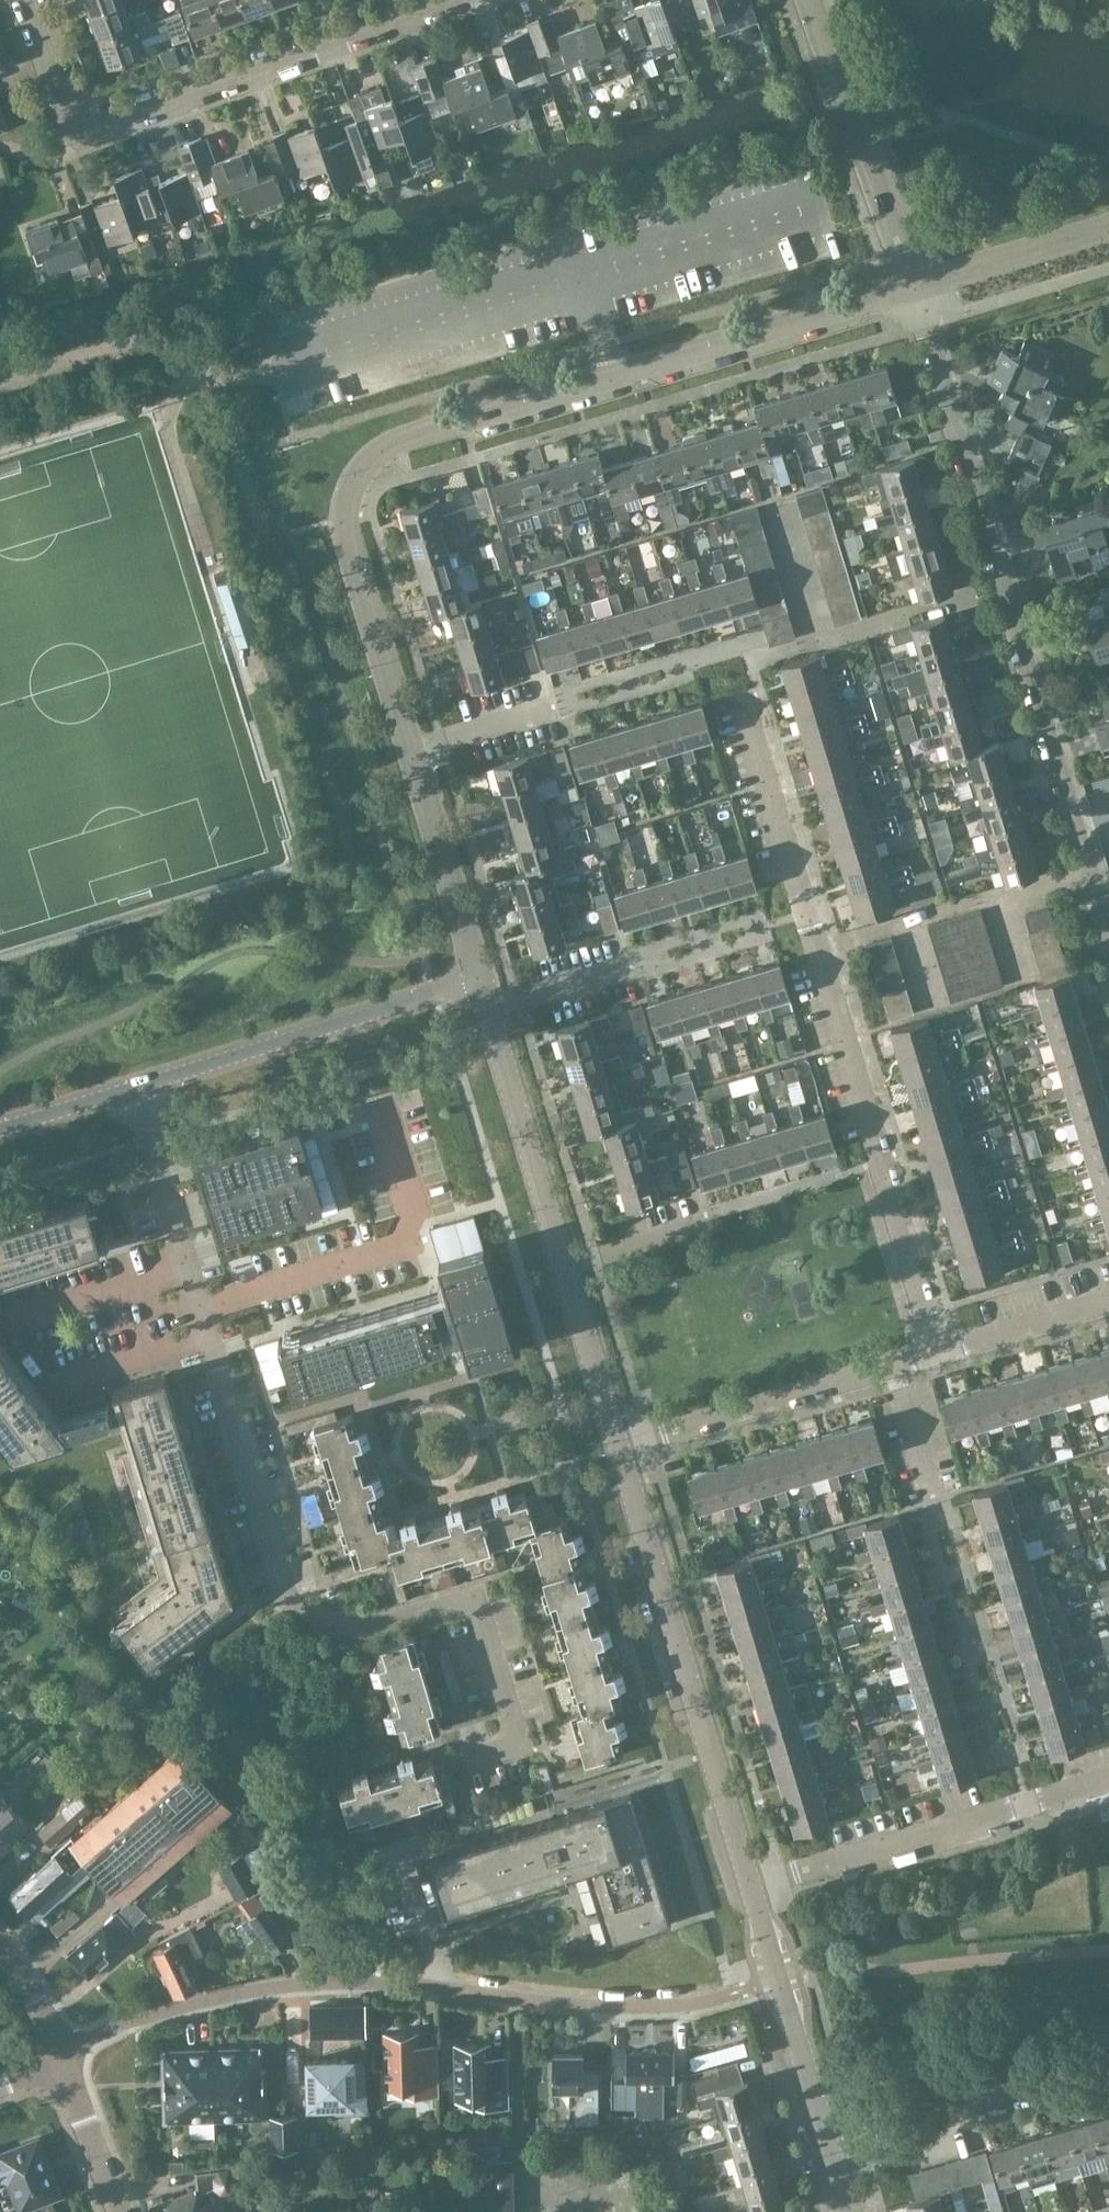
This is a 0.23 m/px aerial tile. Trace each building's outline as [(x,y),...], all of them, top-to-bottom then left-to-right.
[(120,3),(119,0),(81,0),(86,14),(120,3)] [(219,27),(209,0),(181,0),(193,36),(219,27)] [(238,0),(209,0),(219,27),(245,17),(238,0)] [(271,8),(268,0),(238,0),(245,17),(271,8)] [(271,8),(294,0),(268,0),(271,8)] [(565,61),(567,66),(572,82),(588,76),(591,84),(597,81),(629,70),(633,80),(645,76),(639,60),(621,10),(618,0),(606,0),(604,1),(618,41),(604,46),(565,61)] [(621,10),(639,60),(658,53),(658,41),(675,35),(671,25),(670,26),(661,0),(649,0),(621,10)] [(670,26),(671,25),(696,16),(703,33),(715,28),(714,23),(705,0),(661,0),(670,26)] [(714,23),(725,19),(728,27),(757,17),(751,0),(705,0),(714,23)] [(125,17),(120,3),(86,14),(96,40),(151,20),(149,14),(146,15),(144,10),(125,17)] [(178,11),(151,20),(96,40),(105,67),(139,54),(140,56),(146,54),(143,46),(168,37),(171,44),(188,38),(178,11)] [(551,17),(539,22),(552,59),(545,62),(549,73),(567,66),(565,61),(604,46),(595,20),(577,26),(557,33),(551,17)] [(527,27),(500,37),(505,53),(520,89),(547,79),(541,63),(545,62),(552,59),(539,22),(537,18),(530,20),(525,22),(527,27)] [(494,91),(466,101),(466,103),(476,130),(515,116),(513,110),(516,109),(526,106),(520,89),(505,53),(497,56),(493,57),(504,88),(494,91)] [(433,55),(422,59),(423,63),(435,96),(433,97),(439,113),(466,103),(466,101),(494,91),(484,65),(482,58),(466,64),(468,71),(458,74),(442,80),(433,55)] [(396,113),(395,114),(403,137),(411,158),(438,148),(425,109),(422,100),(433,97),(435,96),(423,63),(410,68),(419,93),(398,101),(402,111),(396,113)] [(372,89),(346,98),(354,120),(369,160),(381,156),(377,147),(391,142),(403,137),(395,114),(396,113),(391,99),(384,101),(379,87),(372,89)] [(347,137),(320,146),(325,166),(333,186),(361,175),(362,175),(372,171),(369,160),(354,120),(342,125),(347,137)] [(284,130),(272,134),(274,140),(286,175),(296,171),(298,176),(313,170),(325,166),(320,146),(313,126),(298,131),(286,136),(284,130)] [(198,136),(186,140),(187,144),(199,176),(200,175),(201,180),(212,176),(218,193),(233,188),(232,186),(256,178),(246,150),(213,161),(204,137),(199,138),(198,136)] [(256,178),(232,186),(233,188),(242,214),(265,205),(281,200),(279,194),(291,189),(290,184),(286,175),(274,140),(262,144),(272,172),(256,178)] [(184,172),(158,181),(170,218),(171,221),(199,211),(188,179),(199,176),(187,144),(175,148),(184,172)] [(135,170),(111,179),(118,197),(128,225),(156,215),(159,222),(170,218),(158,181),(155,174),(143,178),(140,169),(135,170)] [(90,201),(77,206),(85,228),(95,253),(107,249),(106,245),(116,241),(132,235),(128,225),(118,197),(102,202),(92,206),(90,201)] [(55,219),(23,230),(35,263),(41,261),(47,275),(80,263),(84,262),(88,274),(100,269),(95,253),(85,228),(71,234),(68,227),(67,227),(59,230),(55,219)] [(995,403),(1062,376),(1047,369),(1054,354),(1023,340),(1016,356),(1001,350),(987,381),(1001,387),(995,403)] [(858,372),(873,423),(886,419),(880,400),(894,395),(885,364),(858,372)] [(861,426),(873,423),(858,372),(832,380),(841,412),(843,418),(857,413),(861,426)] [(1056,391),(1062,376),(995,403),(1005,407),(1007,413),(1002,424),(1018,431),(1005,461),(1024,470),(1021,474),(1034,480),(1036,475),(1037,474),(1043,477),(1047,469),(1039,465),(1051,439),(1036,432),(1034,436),(1024,432),(1022,427),(1027,416),(1041,422),(1048,407),(1063,413),(1070,397),(1056,391)] [(806,388),(821,438),(833,435),(827,416),(841,412),(832,380),(806,388)] [(809,442),(821,438),(806,388),(780,396),(789,427),(791,433),(806,429),(809,442)] [(753,403),(769,454),(780,451),(774,431),(789,427),(780,396),(753,403)] [(757,420),(731,428),(740,459),(755,455),(760,474),(773,470),(769,454),(753,403),(752,404),(757,420)] [(704,436),(719,486),(732,482),(726,464),(740,459),(731,428),(704,436)] [(682,442),(678,443),(690,483),(704,478),(707,490),(719,486),(704,436),(696,438),(695,434),(692,432),(682,435),(681,438),(682,442)] [(880,446),(884,459),(884,461),(912,453),(907,438),(880,446)] [(678,443),(652,451),(668,502),(679,499),(676,487),(690,483),(678,443)] [(604,520),(615,517),(595,450),(569,458),(581,497),(595,493),(604,520)] [(622,496),(637,491),(628,459),(601,467),(595,450),(615,517),(615,518),(627,515),(622,496)] [(628,459),(637,491),(650,487),(656,506),(668,502),(652,451),(628,459)] [(829,455),(832,470),(853,466),(849,451),(829,455)] [(880,494),(887,491),(919,482),(911,456),(859,471),(863,483),(876,479),(880,494)] [(566,501),(581,497),(569,458),(542,466),(558,518),(562,532),(567,530),(571,519),(566,501)] [(516,474),(528,513),(542,509),(546,522),(558,518),(542,466),(516,474)] [(513,518),(528,513),(516,474),(489,482),(505,534),(517,530),(513,518)] [(872,512),(876,524),(927,508),(919,482),(887,491),(892,506),(872,512)] [(485,485),(471,490),(479,516),(493,512),(485,485)] [(795,499),(799,513),(825,504),(821,491),(795,499)] [(398,509),(406,536),(457,520),(453,508),(440,512),(436,498),(398,509)] [(825,504),(799,513),(803,525),(829,517),(825,504)] [(899,530),(903,544),(935,535),(927,508),(876,524),(879,536),(899,530)] [(1108,523),(1104,508),(1032,530),(1036,545),(1044,543),(1056,581),(1074,575),(1068,555),(1085,550),(1089,566),(1108,560),(1108,555),(1100,525),(1108,523)] [(730,519),(734,532),(761,524),(757,511),(730,519)] [(701,535),(723,529),(719,514),(697,519),(701,535)] [(803,525),(807,538),(833,529),(829,517),(803,525)] [(457,520),(406,536),(414,562),(446,552),(442,538),(461,533),(457,520)] [(734,532),(738,544),(764,536),(761,524),(734,532)] [(623,529),(628,560),(650,556),(646,526),(623,529)] [(807,538),(810,550),(837,541),(833,529),(807,538)] [(935,535),(903,544),(883,551),(891,577),(943,561),(935,535)] [(764,536),(738,544),(742,556),(768,548),(764,536)] [(810,550),(814,562),(840,554),(837,541),(810,550)] [(589,545),(561,562),(572,579),(600,562),(589,545)] [(682,547),(685,559),(703,619),(730,611),(714,561),(709,562),(715,580),(699,584),(695,570),(698,569),(690,545),(682,547)] [(772,561),(768,548),(742,556),(745,569),(772,561)] [(414,562),(422,588),(473,572),(469,560),(460,563),(456,549),(446,552),(414,562)] [(563,549),(542,555),(545,565),(566,558),(563,549)] [(214,573),(227,569),(221,553),(208,557),(214,573)] [(840,554),(814,562),(818,573),(844,566),(840,554)] [(545,565),(542,555),(521,562),(524,571),(545,565)] [(667,575),(662,577),(677,627),(703,619),(685,559),(676,562),(680,575),(685,573),(689,587),(672,592),(667,575)] [(720,559),(714,561),(730,611),(756,603),(753,593),(749,581),(746,570),(725,576),(720,559)] [(745,569),(746,570),(749,581),(775,573),(772,561),(745,569)] [(951,587),(943,561),(891,577),(892,578),(895,589),(915,583),(919,597),(951,587)] [(818,573),(821,586),(848,578),(844,566),(818,573)] [(473,572),(422,588),(430,614),(462,604),(458,590),(477,585),(473,572)] [(525,576),(524,576),(521,580),(528,604),(534,603),(545,599),(541,589),(544,588),(541,578),(539,578),(537,572),(525,576)] [(775,573),(749,581),(753,593),(779,585),(775,573)] [(641,582),(636,584),(651,635),(677,627),(662,577),(658,578),(663,595),(646,600),(641,582)] [(821,586),(825,599),(852,591),(848,578),(821,586)] [(892,578),(883,581),(886,592),(895,589),(892,578)] [(573,581),(553,584),(554,595),(574,592),(573,581)] [(1099,600),(1108,596),(1108,582),(1095,587),(1099,600)] [(615,590),(609,592),(625,643),(651,635),(636,584),(631,585),(636,603),(621,608),(615,590)] [(779,585),(753,593),(756,603),(756,605),(783,597),(779,585)] [(852,591),(825,599),(829,610),(855,602),(852,591)] [(589,598),(583,600),(599,651),(625,643),(609,592),(606,593),(611,611),(595,615),(589,598)] [(783,597),(756,605),(760,617),(786,609),(783,597)] [(477,600),(462,604),(430,614),(430,615),(445,610),(453,636),(505,621),(501,609),(481,615),(477,600)] [(572,658),(599,651),(583,600),(579,601),(584,618),(568,623),(563,606),(557,608),(572,658)] [(1081,609),(1097,661),(1108,657),(1108,601),(1081,609)] [(859,616),(855,602),(829,610),(833,624),(859,616)] [(545,667),(572,658),(557,608),(553,609),(558,626),(535,633),(545,667)] [(790,622),(786,609),(760,617),(764,630),(790,622)] [(917,649),(949,640),(941,614),(890,629),(893,641),(912,635),(917,649)] [(505,621),(453,636),(461,662),(493,653),(489,639),(508,633),(505,621)] [(794,635),(790,622),(764,630),(768,643),(794,635)] [(902,670),(906,682),(957,666),(949,640),(917,649),(922,664),(902,670)] [(515,648),(512,647),(516,659),(516,660),(522,659),(526,673),(540,669),(532,643),(515,648)] [(512,647),(493,653),(461,662),(469,690),(501,680),(497,665),(516,659),(512,647)] [(780,662),(788,688),(824,677),(816,651),(780,662)] [(830,665),(833,675),(851,669),(848,660),(830,665)] [(933,702),(972,690),(967,675),(965,674),(960,675),(957,666),(906,682),(909,694),(928,688),(933,702)] [(851,669),(833,675),(836,684),(854,678),(851,669)] [(788,688),(796,713),(832,703),(824,677),(788,688)] [(898,697),(909,694),(906,682),(894,686),(898,697)] [(888,687),(892,699),(898,697),(894,686),(888,687)] [(972,690),(933,702),(937,716),(918,722),(922,734),(973,718),(970,709),(975,707),(976,705),(972,690)] [(1101,699),(1106,716),(1092,720),(1102,753),(1108,751),(1108,697),(1101,699)] [(701,702),(673,711),(688,761),(695,759),(690,742),(710,736),(701,702)] [(832,703),(796,713),(803,739),(839,728),(832,703)] [(845,716),(848,725),(866,720),(864,710),(845,716)] [(685,762),(688,761),(673,711),(647,718),(662,768),(668,767),(663,750),(680,745),(685,762)] [(659,770),(662,768),(647,718),(621,726),(636,777),(643,775),(638,757),(654,753),(659,770)] [(977,729),(973,718),(922,734),(926,746),(945,740),(949,755),(988,743),(984,729),(981,727),(977,729)] [(866,720),(848,725),(851,735),(869,729),(866,720)] [(919,735),(916,723),(901,727),(905,739),(919,735)] [(632,778),(636,777),(621,726),(595,734),(610,784),(616,782),(611,765),(627,761),(632,778)] [(847,753),(839,728),(803,739),(811,764),(847,753)] [(606,785),(610,784),(595,734),(568,742),(577,775),(601,768),(606,785)] [(905,739),(908,751),(923,747),(926,746),(922,734),(919,735),(905,739)] [(988,743),(949,755),(946,756),(954,783),(968,779),(1005,768),(996,741),(988,743)] [(563,745),(550,749),(549,749),(557,776),(571,772),(563,745)] [(492,765),(500,790),(532,781),(528,766),(547,761),(544,749),(492,765)] [(855,779),(847,753),(811,764),(818,790),(855,779)] [(863,776),(882,771),(879,761),(861,767),(863,776)] [(888,778),(902,778),(901,764),(887,764),(888,778)] [(1005,768),(968,779),(972,793),(958,797),(962,809),(1012,793),(1005,768)] [(884,780),(882,771),(863,776),(866,785),(884,780)] [(818,790),(826,815),(862,804),(855,779),(818,790)] [(537,795),(532,781),(500,790),(508,817),(559,802),(555,789),(537,795)] [(728,786),(732,800),(750,795),(746,781),(728,786)] [(931,790),(920,794),(924,807),(935,804),(931,790)] [(1020,819),(1012,793),(962,809),(965,821),(979,817),(983,831),(1020,819)] [(563,814),(559,802),(508,817),(516,844),(555,832),(551,817),(563,814)] [(826,815),(834,840),(870,829),(862,804),(826,815)] [(876,817),(879,827),(897,821),(894,812),(876,817)] [(945,817),(928,822),(932,837),(949,832),(945,817)] [(592,825),(596,835),(616,829),(613,818),(592,825)] [(1028,846),(1020,819),(983,831),(987,845),(974,849),(977,861),(1028,846)] [(897,821),(879,827),(881,836),(900,831),(897,821)] [(619,839),(616,829),(596,835),(599,845),(619,839)] [(834,840),(841,866),(878,855),(870,829),(834,840)] [(560,846),(555,832),(516,844),(524,869),(507,874),(508,875),(559,860),(572,856),(575,855),(571,843),(560,846)] [(720,842),(714,844),(728,894),(755,886),(746,853),(725,859),(720,842)] [(702,902),(728,894),(714,844),(710,845),(715,862),(698,867),(693,850),(688,852),(702,902)] [(1028,846),(977,861),(981,874),(1000,868),(1005,883),(1037,873),(1028,846)] [(676,909),(702,902),(688,852),(684,853),(689,870),(673,875),(668,857),(662,859),(676,909)] [(878,855),(841,866),(849,891),(885,880),(878,855)] [(575,867),(572,856),(559,860),(562,871),(575,867)] [(641,866),(636,867),(650,917),(676,909),(662,859),(658,861),(663,878),(646,883),(641,866)] [(559,860),(508,875),(515,901),(547,891),(543,877),(562,871),(559,860)] [(894,878),(912,872),(909,863),(891,868),(894,878)] [(495,891),(507,889),(502,867),(491,869),(495,891)] [(623,925),(650,917),(636,867),(632,868),(637,886),(614,892),(623,925)] [(915,881),(912,872),(894,878),(897,887),(915,881)] [(893,906),(885,880),(849,891),(857,917),(893,906)] [(515,901),(523,927),(574,911),(582,909),(579,897),(557,903),(553,889),(547,891),(515,901)] [(592,893),(595,905),(610,901),(606,889),(592,893)] [(610,902),(596,907),(604,933),(618,929),(610,902)] [(1024,915),(1029,931),(1053,924),(1048,907),(1024,915)] [(981,909),(953,917),(957,930),(985,922),(981,909)] [(578,923),(574,911),(523,927),(531,953),(563,943),(559,929),(578,923)] [(928,924),(932,938),(957,930),(953,917),(928,924)] [(989,935),(985,922),(957,930),(961,943),(989,935)] [(1056,935),(1053,924),(1029,931),(1028,932),(1031,943),(1056,935)] [(957,930),(932,938),(936,951),(961,943),(957,930)] [(989,935),(961,943),(965,956),(992,948),(989,935)] [(1031,943),(1035,956),(1061,949),(1056,935),(1031,943)] [(868,956),(894,948),(890,936),(864,944),(868,956)] [(965,956),(961,943),(936,951),(940,964),(965,956)] [(868,956),(872,970),(898,962),(894,948),(868,956)] [(992,948),(965,956),(969,968),(996,960),(992,948)] [(1061,949),(1035,956),(1039,969),(1064,962),(1061,949)] [(965,956),(940,964),(943,976),(969,968),(965,956)] [(999,972),(996,960),(969,968),(972,981),(999,972)] [(778,961),(751,969),(766,1019),(773,1017),(768,1000),(788,994),(778,961)] [(872,970),(876,983),(902,974),(898,962),(872,970)] [(1068,975),(1064,962),(1039,969),(1043,982),(1068,975)] [(972,981),(969,968),(943,976),(947,989),(972,981)] [(763,1020),(766,1019),(751,969),(725,977),(740,1027),(746,1025),(741,1008),(758,1003),(763,1020)] [(1003,985),(999,972),(972,981),(976,993),(1003,985)] [(876,983),(880,996),(906,987),(902,974),(876,983)] [(1068,975),(1043,982),(1034,985),(1040,1006),(1022,1011),(1024,1016),(1076,1001),(1068,975)] [(737,1028),(740,1027),(725,977),(699,985),(718,1049),(727,1046),(723,1032),(721,1033),(716,1015),(732,1011),(737,1028)] [(976,993),(972,981),(947,989),(951,1001),(976,993)] [(710,1051),(718,1049),(699,985),(673,992),(688,1043),(692,1056),(701,1053),(697,1040),(694,1041),(689,1024),(705,1019),(711,1037),(706,1038),(710,1051)] [(880,996),(884,1008),(910,1000),(906,987),(880,996)] [(685,1044),(688,1043),(673,992),(646,1000),(656,1034),(679,1027),(685,1044)] [(910,1000),(884,1008),(888,1020),(913,1012),(910,1000)] [(1030,1037),(1031,1043),(1084,1027),(1076,1001),(1024,1016),(1025,1022),(1043,1017),(1048,1032),(1030,1037)] [(641,1004),(627,1008),(626,1008),(634,1035),(648,1031),(641,1004)] [(554,1028),(562,1056),(594,1046),(589,1032),(609,1026),(605,1013),(554,1028)] [(890,1028),(898,1054),(934,1043),(926,1017),(890,1028)] [(943,1041),(961,1035),(958,1026),(940,1031),(943,1041)] [(1084,1027),(1031,1043),(1033,1047),(1051,1042),(1056,1058),(1038,1063),(1040,1069),(1092,1053),(1084,1027)] [(784,1032),(770,1035),(774,1053),(789,1049),(784,1032)] [(964,1044),(961,1035),(943,1041),(945,1050),(964,1044)] [(934,1043),(898,1054),(905,1079),(941,1068),(934,1043)] [(594,1046),(562,1056),(570,1082),(622,1066),(618,1054),(598,1060),(594,1046)] [(1046,1089),(1047,1095),(1099,1079),(1092,1053),(1040,1069),(1041,1073),(1059,1068),(1063,1084),(1046,1089)] [(639,1061),(622,1066),(570,1082),(578,1107),(616,1095),(612,1082),(643,1072),(639,1061)] [(905,1079),(913,1104),(949,1094),(941,1068),(905,1079)] [(957,1091),(976,1085),(973,1076),(955,1082),(957,1091)] [(691,1078),(670,1084),(673,1094),(693,1088),(691,1078)] [(1053,1115),(1055,1121),(1107,1106),(1099,1079),(1047,1095),(1049,1100),(1067,1094),(1072,1110),(1053,1115)] [(979,1095),(976,1085),(957,1091),(960,1100),(979,1095)] [(696,1097),(693,1088),(673,1094),(676,1104),(677,1104),(696,1097)] [(789,1090),(792,1103),(807,1154),(834,1146),(824,1113),(804,1119),(799,1101),(802,1100),(798,1088),(789,1090)] [(913,1104),(920,1129),(956,1119),(949,1094),(913,1104)] [(620,1108),(616,1095),(578,1107),(586,1132),(652,1112),(649,1099),(620,1108)] [(772,1108),(766,1110),(781,1161),(807,1154),(792,1103),(788,1104),(793,1122),(777,1126),(772,1108)] [(1055,1121),(1056,1125),(1074,1120),(1079,1137),(1062,1142),(1063,1147),(1108,1134),(1108,1112),(1107,1106),(1055,1121)] [(601,1129),(609,1154),(641,1144),(637,1130),(656,1124),(655,1121),(673,1116),(670,1107),(652,1112),(586,1132),(586,1133),(601,1129)] [(746,1116),(740,1118),(754,1169),(781,1161),(766,1110),(763,1111),(768,1129),(751,1134),(746,1116)] [(720,1125),(714,1126),(728,1176),(754,1169),(740,1118),(736,1119),(741,1137),(725,1142),(720,1125)] [(920,1129),(928,1154),(964,1144),(956,1119),(920,1129)] [(302,1137),(297,1121),(196,1152),(220,1232),(294,1209),(298,1222),(338,1209),(320,1151),(307,1154),(302,1137)] [(701,1184),(728,1176),(714,1126),(710,1127),(715,1145),(692,1152),(701,1184)] [(970,1132),(972,1141),(991,1136),(988,1126),(970,1132)] [(1063,1147),(1065,1152),(1082,1147),(1087,1163),(1069,1168),(1071,1173),(1108,1162),(1108,1134),(1063,1147)] [(991,1136),(972,1141),(975,1151),(993,1145),(991,1136)] [(641,1144),(609,1154),(617,1181),(687,1159),(684,1149),(666,1154),(665,1153),(645,1159),(641,1144)] [(964,1144),(928,1154),(935,1180),(971,1169),(964,1144)] [(695,1186),(687,1159),(617,1181),(625,1207),(657,1198),(653,1183),(673,1176),(674,1183),(680,1181),(682,1190),(695,1186)] [(1071,1173),(1072,1178),(1090,1173),(1095,1190),(1077,1195),(1078,1200),(1108,1191),(1108,1162),(1071,1173)] [(979,1194),(971,1169),(935,1180),(943,1205),(979,1194)] [(987,1192),(1005,1186),(1003,1177),(984,1182),(987,1192)] [(1008,1196),(1005,1186),(987,1192),(990,1201),(1008,1196)] [(1078,1200),(1080,1205),(1098,1199),(1103,1215),(1085,1220),(1087,1226),(1108,1219),(1108,1191),(1078,1200)] [(943,1205),(950,1230),(986,1219),(979,1194),(943,1205)] [(9,1278),(40,1269),(71,1259),(100,1250),(100,1252),(102,1251),(96,1231),(86,1199),(55,1208),(24,1217),(0,1224),(0,1281),(9,1278)] [(1052,1209),(1045,1211),(1049,1224),(1056,1222),(1052,1209)] [(473,1214),(428,1228),(438,1260),(443,1277),(469,1362),(514,1348),(482,1246),(473,1214)] [(986,1219),(950,1230),(958,1255),(993,1245),(986,1219)] [(1087,1226),(1088,1231),(1105,1226),(1108,1236),(1100,1238),(1103,1250),(1108,1248),(1108,1219),(1087,1226)] [(999,1233),(1002,1242),(1020,1237),(1018,1227),(999,1233)] [(1020,1237),(1002,1242),(1005,1251),(1023,1246),(1020,1237)] [(1066,1240),(1056,1243),(1062,1262),(1072,1259),(1066,1240)] [(1001,1271),(993,1245),(958,1255),(965,1281),(1001,1271)] [(415,1303),(281,1344),(278,1336),(253,1344),(266,1387),(290,1379),(293,1389),(429,1348),(428,1347),(445,1342),(432,1298),(415,1303)] [(1098,1354),(1108,1393),(1108,1350),(1098,1354)] [(46,1412),(26,1385),(5,1358),(0,1351),(0,1425),(4,1424),(12,1451),(10,1452),(12,1455),(73,1436),(72,1435),(65,1437),(46,1412)] [(1098,1354),(1072,1361),(1087,1414),(1093,1412),(1088,1393),(1104,1388),(1108,1406),(1108,1393),(1098,1354)] [(1072,1361),(1046,1369),(1061,1422),(1067,1420),(1061,1402),(1078,1397),(1083,1415),(1087,1414),(1072,1361)] [(1046,1369),(1020,1376),(1035,1429),(1040,1428),(1035,1409),(1052,1404),(1057,1423),(1061,1422),(1046,1369)] [(167,1648),(188,1632),(233,1598),(218,1549),(209,1520),(200,1490),(191,1461),(183,1433),(177,1415),(173,1402),(164,1373),(113,1388),(122,1418),(131,1448),(121,1451),(130,1479),(139,1509),(147,1538),(156,1568),(158,1574),(149,1581),(128,1597),(107,1613),(146,1664),(167,1648)] [(1020,1376),(994,1384),(1009,1437),(1015,1435),(1010,1417),(1026,1412),(1031,1430),(1035,1429),(1020,1376)] [(994,1384),(967,1392),(983,1445),(988,1443),(983,1424),(999,1420),(1005,1438),(1009,1437),(994,1384)] [(979,1446),(983,1445),(967,1392),(941,1399),(951,1434),(973,1428),(979,1446)] [(107,1403),(59,1417),(68,1429),(111,1416),(107,1403)] [(333,1408),(326,1410),(328,1419),(336,1416),(333,1408)] [(326,1410),(319,1412),(321,1421),(328,1419),(326,1410)] [(319,1447),(326,1470),(364,1459),(359,1443),(364,1441),(364,1440),(367,1435),(366,1433),(365,1430),(361,1428),(356,1430),(350,1412),(336,1416),(328,1419),(321,1421),(314,1423),(312,1424),(312,1425),(319,1447)] [(319,1412),(312,1414),(314,1423),(321,1421),(319,1412)] [(312,1424),(314,1423),(312,1414),(304,1417),(307,1427),(312,1425),(312,1424)] [(304,1417),(293,1420),(296,1430),(307,1427),(304,1417)] [(285,1433),(296,1430),(293,1420),(282,1423),(285,1433)] [(872,1420),(845,1428),(861,1481),(866,1479),(861,1461),(882,1455),(872,1420)] [(845,1428),(819,1436),(835,1489),(840,1487),(834,1469),(851,1464),(856,1482),(861,1481),(845,1428)] [(819,1436),(793,1443),(808,1496),(814,1494),(808,1476),(825,1471),(831,1490),(835,1489),(819,1436)] [(793,1443),(767,1451),(782,1504),(788,1502),(782,1484),(798,1479),(803,1497),(808,1496),(793,1443)] [(1070,1445),(1055,1450),(1057,1458),(1072,1454),(1070,1445)] [(1099,1452),(1101,1462),(1108,1459),(1108,1449),(1099,1452)] [(767,1451),(741,1459),(756,1512),(761,1510),(756,1492),(773,1487),(778,1505),(782,1504),(767,1451)] [(332,1493),(339,1516),(379,1505),(374,1488),(377,1487),(381,1481),(380,1479),(380,1476),(373,1473),(369,1475),(364,1459),(326,1470),(332,1493)] [(751,1513),(756,1512),(741,1459),(714,1467),(730,1519),(735,1517),(730,1499),(746,1495),(751,1513)] [(725,1521),(730,1519),(714,1467),(687,1475),(697,1509),(720,1502),(725,1521)] [(967,1475),(970,1483),(970,1485),(990,1479),(987,1469),(967,1475)] [(971,1493),(979,1520),(1030,1504),(1030,1501),(1012,1506),(1007,1490),(1024,1485),(1022,1475),(1003,1480),(1004,1484),(971,1493)] [(511,1536),(527,1531),(534,1527),(532,1521),(530,1514),(528,1507),(526,1501),(524,1494),(523,1490),(507,1495),(505,1491),(500,1488),(497,1489),(494,1490),(492,1495),(493,1499),(477,1504),(488,1543),(511,1536)] [(541,1489),(533,1491),(535,1498),(543,1495),(541,1489)] [(524,1494),(526,1501),(535,1498),(533,1491),(524,1494)] [(77,1543),(84,1537),(91,1532),(79,1492),(53,1511),(77,1543)] [(528,1507),(537,1505),(535,1498),(526,1501),(528,1507)] [(544,1510),(552,1508),(550,1501),(542,1503),(544,1510)] [(447,1513),(431,1517),(442,1556),(465,1550),(488,1543),(477,1504),(460,1509),(459,1504),(454,1502),(451,1503),(449,1504),(445,1509),(447,1513)] [(528,1507),(530,1514),(539,1512),(544,1510),(542,1503),(537,1505),(528,1507)] [(979,1520),(987,1546),(1038,1530),(1037,1527),(1020,1532),(1015,1516),(1032,1511),(1030,1504),(979,1520)] [(373,1555),(391,1550),(385,1531),(394,1528),(393,1525),(392,1521),(389,1519),(383,1521),(379,1505),(339,1516),(346,1539),(353,1561),(356,1560),(363,1558),(373,1555)] [(530,1514),(532,1521),(541,1518),(539,1512),(530,1514)] [(546,1517),(547,1523),(561,1519),(559,1513),(554,1514),(546,1517)] [(854,1553),(854,1556),(905,1541),(897,1515),(864,1525),(863,1522),(846,1527),(849,1537),(865,1532),(870,1548),(854,1553)] [(397,1570),(420,1563),(442,1556),(431,1517),(415,1522),(413,1518),(408,1516),(406,1517),(404,1517),(400,1523),(402,1526),(394,1528),(385,1531),(391,1550),(394,1560),(396,1568),(397,1570)] [(812,1516),(799,1520),(803,1533),(816,1529),(812,1516)] [(546,1517),(541,1518),(532,1521),(534,1527),(547,1523),(546,1517)] [(547,1523),(534,1527),(527,1531),(534,1553),(541,1576),(578,1565),(573,1549),(578,1547),(580,1542),(580,1539),(579,1537),(573,1533),(569,1535),(564,1518),(561,1519),(547,1523)] [(805,1532),(807,1542),(827,1539),(825,1529),(805,1532)] [(987,1546),(995,1572),(1046,1557),(1045,1554),(1028,1559),(1023,1542),(1040,1537),(1038,1530),(987,1546)] [(861,1579),(862,1582),(913,1567),(905,1541),(854,1556),(856,1563),(873,1558),(878,1574),(861,1579)] [(710,1551),(714,1561),(714,1562),(734,1556),(731,1546),(710,1551)] [(716,1569),(723,1595),(776,1580),(775,1577),(756,1582),(751,1566),(770,1560),(767,1550),(747,1556),(748,1559),(716,1569)] [(376,1565),(373,1555),(363,1558),(366,1568),(376,1565)] [(995,1572),(1003,1598),(1054,1583),(1053,1580),(1035,1585),(1030,1569),(1048,1563),(1046,1557),(995,1572)] [(359,1570),(366,1568),(363,1558),(356,1560),(359,1570)] [(353,1561),(349,1562),(352,1572),(359,1570),(356,1560),(353,1561)] [(394,1560),(393,1560),(384,1563),(386,1571),(396,1568),(394,1560)] [(345,1574),(352,1572),(349,1562),(342,1564),(345,1574)] [(342,1564),(335,1566),(338,1576),(345,1574),(342,1564)] [(547,1599),(554,1622),(592,1611),(587,1595),(591,1594),(594,1588),(594,1585),(593,1582),(588,1579),(583,1581),(578,1565),(541,1576),(547,1599)] [(331,1578),(338,1576),(335,1566),(328,1568),(328,1569),(331,1578)] [(869,1606),(870,1608),(920,1593),(913,1567),(862,1582),(864,1589),(880,1584),(885,1601),(869,1606)] [(397,1570),(396,1568),(386,1571),(388,1578),(398,1575),(397,1570)] [(392,1590),(402,1587),(398,1575),(388,1578),(392,1590)] [(723,1595),(731,1621),(783,1606),(782,1601),(764,1607),(759,1591),(778,1586),(776,1580),(723,1595)] [(1054,1583),(1003,1598),(1010,1624),(1061,1609),(1061,1606),(1043,1611),(1038,1595),(1056,1589),(1054,1583)] [(405,1598),(402,1587),(392,1590),(395,1601),(405,1598)] [(876,1632),(877,1635),(928,1620),(920,1593),(870,1608),(872,1615),(888,1610),(893,1627),(876,1632)] [(783,1606),(731,1621),(739,1647),(791,1632),(790,1628),(771,1633),(766,1617),(785,1611),(783,1606)] [(1010,1624),(1018,1650),(1070,1635),(1069,1632),(1051,1637),(1046,1621),(1063,1616),(1061,1609),(1010,1624)] [(608,1633),(607,1631),(607,1628),(601,1625),(596,1627),(592,1611),(554,1622),(561,1645),(568,1667),(605,1656),(600,1640),(605,1639),(608,1633)] [(884,1658),(885,1661),(936,1646),(928,1620),(877,1635),(879,1641),(896,1636),(901,1653),(884,1658)] [(852,1624),(837,1628),(843,1647),(857,1643),(852,1624)] [(739,1647),(747,1674),(799,1658),(797,1654),(779,1659),(774,1643),(792,1638),(791,1632),(739,1647)] [(382,1676),(386,1692),(423,1681),(417,1659),(410,1635),(373,1646),(377,1662),(372,1664),(369,1669),(370,1672),(371,1676),(376,1678),(382,1676)] [(1018,1650),(1026,1677),(1077,1661),(1076,1658),(1059,1663),(1054,1647),(1071,1641),(1070,1635),(1018,1650)] [(944,1672),(936,1646),(885,1661),(887,1667),(904,1662),(909,1679),(892,1684),(893,1687),(944,1672)] [(434,1650),(437,1661),(447,1658),(444,1647),(434,1650)] [(610,1672),(605,1656),(568,1667),(575,1690),(582,1713),(594,1709),(594,1710),(607,1707),(619,1703),(614,1686),(619,1684),(622,1679),(621,1676),(620,1674),(615,1671),(610,1672)] [(437,1661),(439,1668),(449,1665),(447,1658),(437,1661)] [(747,1674),(754,1700),(807,1684),(805,1680),(787,1686),(782,1669),(800,1664),(799,1658),(747,1674)] [(1077,1661),(1026,1677),(1034,1703),(1085,1687),(1084,1683),(1066,1689),(1061,1672),(1079,1667),(1077,1661)] [(439,1668),(441,1675),(451,1672),(449,1665),(439,1668)] [(443,1682),(453,1679),(451,1672),(441,1675),(443,1682)] [(900,1710),(901,1713),(951,1698),(944,1672),(893,1687),(895,1694),(912,1688),(917,1705),(900,1710)] [(455,1687),(453,1679),(443,1682),(445,1689),(455,1687)] [(430,1704),(423,1681),(386,1692),(391,1709),(386,1711),(383,1716),(383,1717),(384,1720),(389,1723),(395,1722),(400,1738),(437,1727),(430,1704)] [(807,1684),(754,1700),(762,1726),(814,1710),(813,1707),(795,1712),(790,1695),(808,1690),(807,1684)] [(455,1687),(445,1689),(449,1700),(458,1698),(455,1687)] [(1087,1693),(1085,1687),(1034,1703),(1042,1729),(1093,1714),(1092,1709),(1074,1714),(1069,1698),(1087,1693)] [(908,1739),(959,1724),(951,1698),(901,1713),(902,1719),(919,1714),(924,1730),(907,1735),(908,1739)] [(622,1728),(622,1726),(621,1724),(617,1720),(611,1722),(607,1707),(594,1710),(594,1709),(582,1713),(569,1716),(576,1739),(583,1762),(590,1760),(597,1758),(603,1756),(620,1751),(615,1734),(620,1733),(622,1728)] [(816,1716),(814,1710),(762,1726),(770,1752),(822,1737),(821,1733),(802,1738),(797,1722),(816,1716)] [(1095,1720),(1093,1714),(1042,1729),(1050,1756),(1084,1746),(1077,1725),(1095,1720)] [(915,1762),(916,1766),(967,1750),(959,1724),(908,1739),(910,1745),(927,1740),(932,1757),(915,1762)] [(863,1730),(866,1742),(882,1739),(879,1727),(863,1730)] [(823,1742),(822,1737),(770,1752),(777,1778),(830,1763),(829,1758),(809,1763),(805,1747),(823,1742)] [(25,1753),(37,1767),(49,1757),(37,1743),(25,1753)] [(178,1748),(70,1843),(122,1902),(230,1807),(178,1748)] [(975,1777),(967,1750),(916,1766),(918,1772),(935,1767),(941,1787),(975,1777)] [(397,1767),(381,1772),(393,1809),(415,1802),(438,1795),(435,1788),(434,1781),(432,1774),(430,1768),(427,1758),(410,1763),(409,1758),(404,1755),(401,1756),(399,1757),(396,1761),(397,1767)] [(603,1756),(597,1758),(600,1768),(606,1766),(603,1756)] [(891,1781),(914,1777),(910,1756),(888,1761),(891,1781)] [(593,1770),(600,1768),(597,1758),(590,1760),(593,1770)] [(593,1770),(590,1760),(583,1762),(586,1772),(593,1770)] [(579,1774),(586,1772),(583,1762),(576,1764),(579,1774)] [(832,1768),(830,1763),(777,1778),(785,1804),(837,1789),(836,1784),(817,1789),(813,1773),(832,1768)] [(544,1764),(533,1768),(535,1774),(547,1771),(545,1764),(544,1764)] [(576,1764),(565,1767),(568,1778),(579,1774),(576,1764)] [(430,1768),(432,1774),(441,1772),(439,1765),(430,1768)] [(565,1767),(554,1771),(557,1781),(568,1778),(565,1767)] [(393,1809),(381,1772),(364,1777),(362,1771),(359,1769),(356,1770),(353,1771),(352,1772),(351,1774),(353,1781),(336,1785),(347,1823),(371,1816),(393,1809)] [(535,1774),(537,1781),(549,1777),(547,1771),(535,1774)] [(434,1781),(443,1778),(441,1772),(432,1774),(434,1781)] [(537,1781),(540,1792),(552,1788),(549,1777),(537,1781)] [(434,1781),(435,1788),(445,1785),(443,1778),(434,1781)] [(447,1792),(445,1785),(435,1788),(438,1795),(447,1792)] [(839,1794),(837,1789),(785,1804),(793,1831),(827,1821),(821,1800),(839,1794)] [(608,1941),(670,1922),(630,1792),(567,1811),(570,1819),(428,1863),(443,1911),(584,1867),(608,1941)] [(438,1795),(440,1806),(450,1803),(447,1792),(438,1795)] [(79,1795),(60,1811),(72,1824),(90,1808),(79,1795)] [(26,1825),(0,1796),(0,1848),(26,1825)] [(444,1817),(453,1814),(450,1803),(440,1806),(444,1817)] [(50,1844),(72,1824),(60,1811),(39,1830),(50,1844)] [(242,1853),(217,1867),(235,1899),(278,1875),(270,1862),(274,1859),(261,1842),(246,1851),(248,1855),(245,1857),(242,1853)] [(10,1892),(28,1912),(52,1890),(51,1888),(70,1871),(55,1855),(36,1872),(34,1870),(10,1892)] [(158,1871),(141,1886),(151,1896),(168,1882),(158,1871)] [(255,1893),(237,1902),(273,1954),(289,1942),(255,1893)] [(115,1912),(66,1954),(86,1977),(134,1935),(115,1912)] [(294,1943),(310,1939),(307,1925),(291,1929),(294,1943)] [(196,1986),(185,1964),(201,1956),(193,1939),(187,1926),(171,1934),(158,1940),(162,1947),(152,1952),(174,1997),(196,1986)] [(365,2002),(306,2004),(307,2034),(366,2032),(365,2002)] [(383,2032),(385,2087),(406,2086),(406,2094),(437,2093),(435,2044),(419,2044),(418,2031),(383,2032)] [(507,2105),(506,2056),(489,2056),(489,2043),(454,2044),(455,2098),(476,2098),(476,2105),(507,2105)] [(212,2048),(214,2118),(265,2116),(263,2067),(260,2067),(259,2046),(212,2048)] [(214,2118),(212,2048),(163,2050),(163,2049),(161,2049),(163,2120),(165,2120),(214,2118)] [(356,2099),(355,2052),(304,2053),(306,2100),(356,2099)] [(598,2071),(583,2071),(583,2052),(553,2052),(553,2089),(569,2089),(569,2122),(598,2122),(598,2071)] [(650,2117),(650,2115),(650,2052),(626,2052),(626,2080),(635,2080),(636,2117),(644,2117),(650,2117)] [(673,2052),(650,2052),(650,2115),(665,2115),(664,2080),(674,2080),(673,2052)] [(687,2072),(677,2072),(676,2101),(686,2102),(687,2072)] [(719,2101),(724,2115),(754,2105),(746,2079),(723,2086),(718,2072),(691,2080),(699,2107),(719,2101)] [(754,2105),(724,2115),(717,2117),(721,2131),(679,2144),(682,2156),(711,2147),(762,2132),(754,2105)] [(1101,2150),(1105,2162),(1108,2161),(1108,2113),(1092,2118),(1101,2150)] [(270,2115),(270,2142),(271,2149),(297,2148),(296,2114),(270,2115)] [(644,2123),(644,2117),(636,2117),(636,2133),(646,2133),(644,2123)] [(1092,2118),(1067,2125),(1076,2157),(1101,2150),(1092,2118)] [(1051,2165),(1076,2157),(1067,2125),(1041,2133),(1051,2165)] [(728,2171),(739,2167),(770,2158),(762,2132),(711,2147),(715,2159),(724,2157),(728,2171)] [(1041,2133),(1016,2140),(1026,2172),(1051,2165),(1041,2133)] [(7,2175),(20,2207),(56,2193),(35,2140),(0,2154),(0,2177),(7,2175)] [(1012,2176),(1026,2172),(1016,2140),(990,2148),(1000,2180),(1002,2179),(1006,2190),(1016,2187),(1012,2176)] [(985,2150),(971,2154),(979,2181),(981,2180),(992,2177),(993,2177),(985,2150)] [(971,2154),(959,2158),(967,2184),(979,2181),(971,2154)] [(488,2189),(488,2211),(514,2211),(513,2158),(487,2159),(488,2189)] [(778,2184),(770,2158),(739,2167),(744,2181),(693,2197),(697,2209),(727,2199),(778,2184)] [(955,2188),(967,2184),(959,2158),(946,2161),(955,2188)] [(934,2165),(942,2192),(949,2190),(955,2188),(946,2161),(934,2165)] [(921,2169),(929,2196),(942,2192),(934,2165),(921,2169)] [(195,2192),(196,2195),(213,2187),(221,2194),(230,2193),(237,2185),(237,2175),(228,2167),(219,2169),(218,2170),(195,2173),(197,2188),(193,2189),(194,2193),(195,2192)] [(907,2173),(915,2200),(929,2196),(921,2169),(907,2173)] [(981,2180),(989,2206),(1000,2203),(992,2177),(981,2180)] [(778,2184),(727,2199),(730,2211),(751,2205),(753,2211),(782,2211),(786,2211),(778,2184)] [(488,2189),(470,2189),(470,2211),(488,2211),(488,2189)] [(911,2211),(955,2211),(949,2190),(942,2192),(929,2196),(915,2200),(908,2202),(911,2211)] [(196,2195),(195,2192),(194,2193),(150,2209),(151,2211),(206,2211),(203,2205),(200,2207),(196,2195)] [(989,2206),(991,2211),(1002,2211),(1000,2203),(989,2206)]
